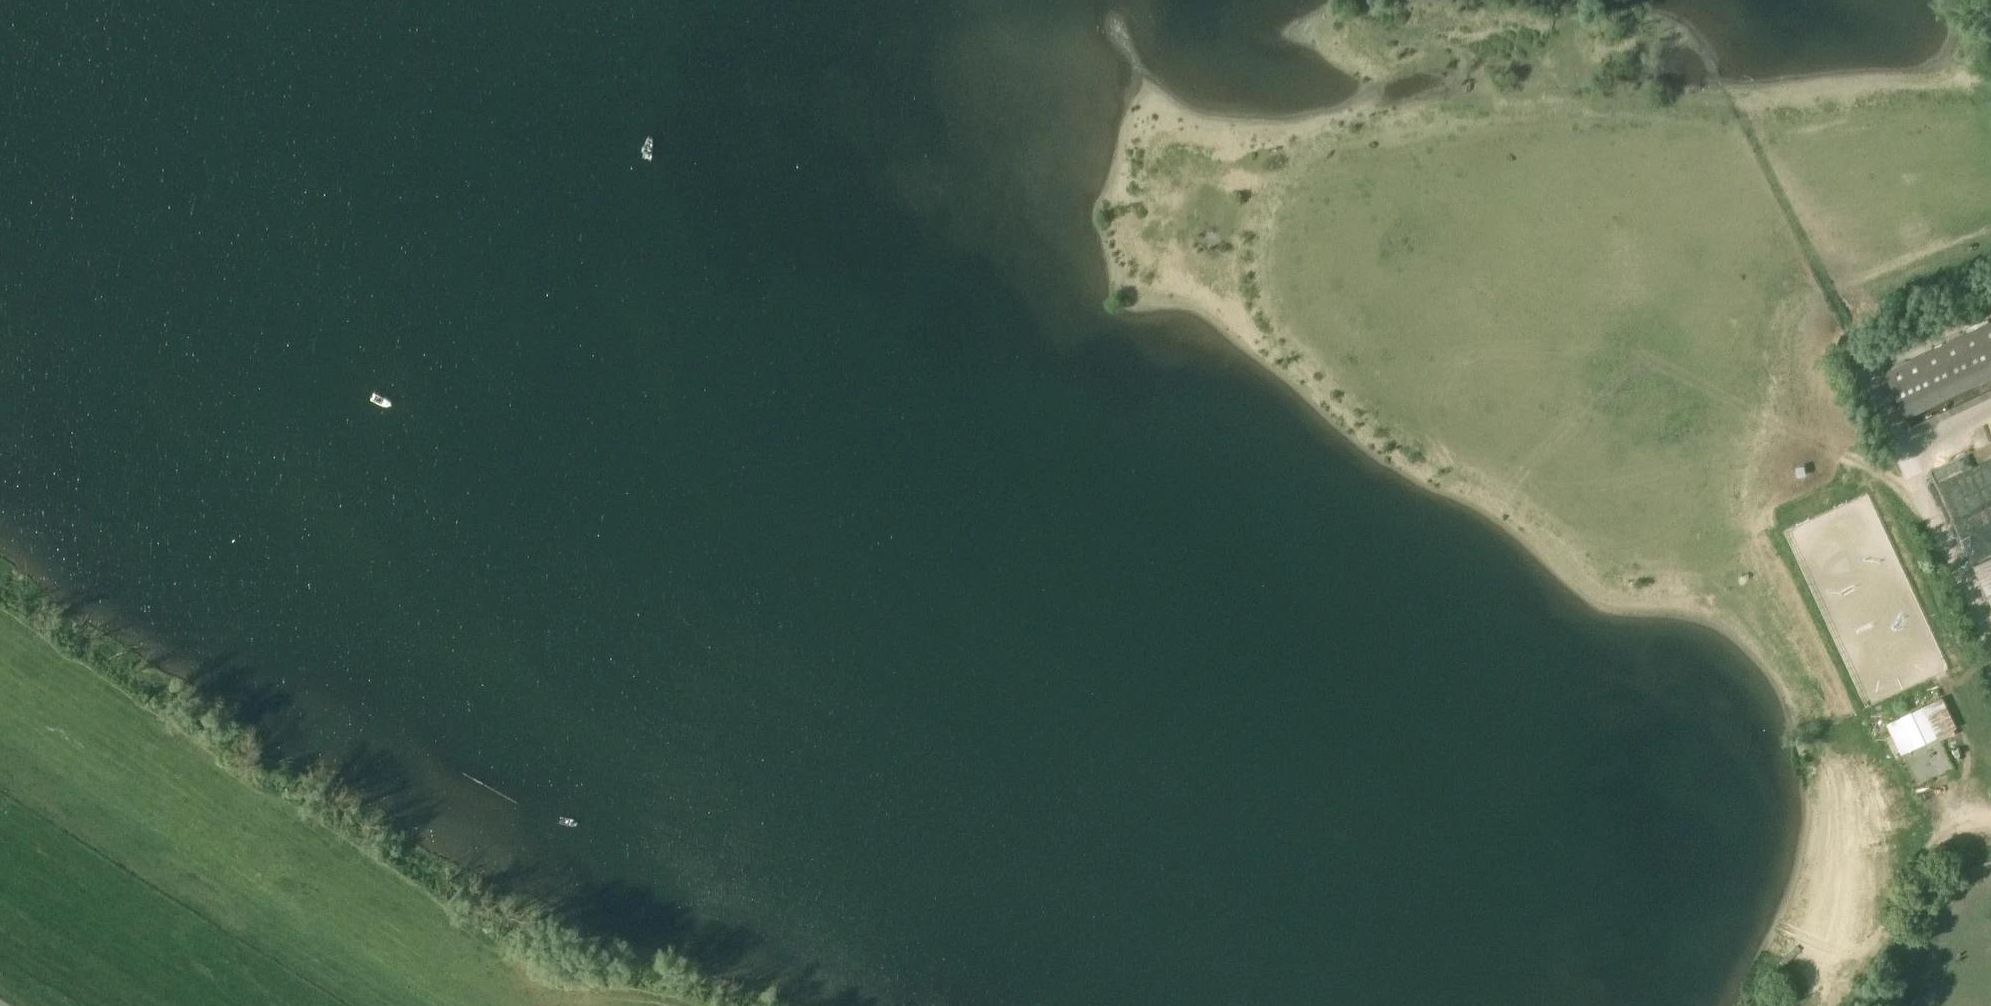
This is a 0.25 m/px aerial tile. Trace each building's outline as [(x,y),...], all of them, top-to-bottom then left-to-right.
[(1884,369),(1882,370),(1904,417),(1990,377),(1990,319),(1884,369)] [(1910,424),(1908,425),(1910,429),(1911,432),(1990,394),(1990,386),(1910,424)] [(1931,462),(1952,515),(1990,500),(1990,438),(1931,462)] [(1969,558),(1990,551),(1990,504),(1956,514),(1969,558)] [(1973,563),(1990,603),(1990,555),(1973,563)] [(1885,722),(1900,753),(1936,734),(1921,705),(1885,722)]
